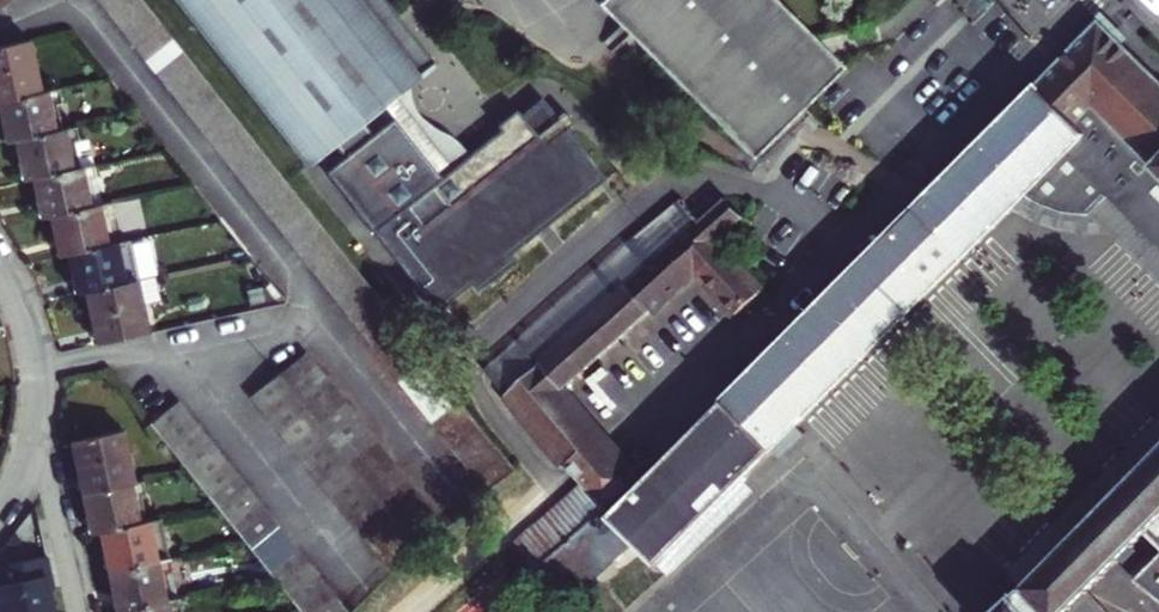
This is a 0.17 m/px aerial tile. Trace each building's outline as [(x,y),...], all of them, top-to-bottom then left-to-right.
[(115,14),(134,0),(104,0),(115,14)] [(297,152),(309,144),(318,155),(409,87),(433,68),(380,0),(180,0),(297,152)] [(600,6),(622,28),(631,38),(675,82),(719,127),(745,106),(821,46),(776,0),(607,0),(600,6)] [(1140,61),(1113,35),(1099,21),(1043,79),(1045,81),(1035,91),(952,176),(865,263),(777,351),(694,436),(612,520),(659,567),(680,546),(690,556),(722,525),(712,515),(748,480),(774,455),(783,463),(808,438),(799,430),(837,392),(913,316),(1020,213),(1035,221),(1060,230),(1069,233),(1080,234),(1096,234),(1106,232),(1158,285),(1158,80),(1140,61)] [(1126,21),(1113,35),(1140,61),(1153,47),(1126,21)] [(138,43),(148,56),(175,36),(165,23),(138,43)] [(148,56),(159,69),(185,49),(175,36),(148,56)] [(34,94),(27,66),(36,64),(30,40),(0,47),(0,102),(34,94)] [(725,133),(749,157),(800,109),(801,108),(842,67),(821,46),(745,106),(719,127),(725,133)] [(185,49),(159,69),(170,83),(197,63),(185,49)] [(34,94),(42,92),(36,64),(27,66),(34,94)] [(0,102),(0,107),(8,141),(16,139),(56,130),(51,106),(58,104),(65,102),(61,87),(42,92),(34,94),(0,102)] [(318,155),(313,159),(440,315),(602,181),(563,130),(570,124),(562,114),(554,119),(538,99),(517,115),(514,111),(494,127),(497,131),(468,154),(465,148),(459,143),(452,137),(446,133),(437,129),(431,126),(422,118),(415,109),(412,104),(410,97),(409,91),(409,87),(318,155)] [(51,106),(56,130),(63,128),(58,104),(51,106)] [(800,109),(749,157),(756,164),(806,115),(800,109)] [(34,176),(91,163),(85,138),(79,140),(76,125),(63,128),(56,130),(16,139),(25,178),(34,176)] [(91,163),(34,176),(43,217),(50,215),(101,203),(91,163)] [(727,198),(722,202),(739,222),(744,218),(727,198)] [(59,256),(66,254),(118,242),(107,201),(101,203),(50,215),(59,256)] [(614,346),(697,273),(736,316),(762,294),(717,241),(739,222),(722,202),(702,219),(686,202),(622,257),(538,331),(490,373),(518,404),(569,466),(583,483),(584,484),(516,546),(542,576),(569,607),(634,552),(608,519),(603,514),(643,477),(620,451),(606,434),(594,420),(566,388),(614,346)] [(118,242),(66,254),(76,295),(84,293),(135,281),(125,240),(118,242)] [(97,346),(140,336),(133,306),(140,304),(135,281),(84,293),(97,346)] [(133,306),(140,336),(147,334),(140,304),(133,306)] [(397,370),(407,383),(433,363),(423,349),(397,370)] [(278,374),(286,386),(314,364),(305,353),(278,374)] [(433,363),(407,383),(416,394),(442,373),(433,363)] [(286,386),(296,398),(323,377),(314,364),(286,386)] [(416,394),(426,407),(453,387),(442,373),(416,394)] [(250,395),(260,407),(286,386),(278,374),(250,395)] [(296,398),(306,411),(333,389),(323,377),(296,398)] [(286,386),(260,407),(270,420),(296,398),(286,386)] [(434,418),(437,421),(463,400),(453,387),(426,407),(434,418)] [(306,411),(315,423),(343,401),(333,389),(306,411)] [(270,420),(280,432),(306,411),(296,398),(270,420)] [(463,400),(437,421),(447,434),(474,413),(468,406),(463,400)] [(323,433),(325,436),(353,414),(343,401),(315,423),(323,433)] [(160,437),(189,413),(180,402),(150,425),(160,437)] [(280,432),(289,444),(315,423),(306,411),(280,432)] [(189,413),(160,437),(170,450),(199,426),(189,413)] [(474,413),(447,434),(458,448),(485,427),(474,413)] [(353,414),(325,436),(335,449),(363,427),(353,414)] [(1087,490),(1006,570),(1027,592),(1098,522),(1158,461),(1158,417),(1087,490)] [(315,423),(289,444),(299,456),(325,436),(323,433),(315,423)] [(170,450),(181,463),(209,439),(199,426),(170,450)] [(335,449),(345,461),(373,439),(363,427),(335,449)] [(485,427),(458,448),(470,463),(497,442),(485,427)] [(120,462),(130,460),(124,431),(114,433),(120,462)] [(73,441),(84,493),(134,482),(130,460),(120,462),(114,433),(73,441)] [(325,436),(299,456),(309,469),(335,449),(325,436)] [(209,439),(181,463),(187,471),(191,475),(219,452),(209,439)] [(345,461),(355,474),(383,452),(383,451),(373,439),(345,461)] [(497,442),(470,463),(480,476),(507,455),(497,442)] [(335,449),(309,469),(319,481),(345,461),(335,449)] [(191,475),(201,487),(229,464),(219,452),(191,475)] [(355,474),(365,486),(393,464),(383,452),(355,474)] [(480,476),(493,493),(520,472),(507,455),(480,476)] [(319,481),(329,494),(355,474),(345,461),(319,481)] [(1098,522),(1027,592),(1025,594),(1005,611),(1068,611),(1087,593),(1146,536),(1158,548),(1158,461),(1098,522)] [(229,464),(201,487),(211,500),(240,478),(229,464)] [(393,464),(365,486),(375,499),(404,476),(393,464)] [(355,474),(329,494),(339,506),(365,486),(355,474)] [(404,476),(375,499),(385,510),(413,488),(404,476)] [(240,478),(211,500),(212,501),(216,507),(222,514),(250,491),(240,478)] [(93,533),(101,531),(137,524),(131,499),(139,497),(142,496),(139,481),(134,482),(84,493),(93,533)] [(348,518),(349,519),(375,499),(365,486),(339,506),(348,518)] [(413,488),(385,510),(396,524),(425,501),(413,488)] [(222,514),(231,526),(260,503),(250,491),(222,514)] [(137,524),(144,522),(139,497),(131,499),(137,524)] [(349,519),(358,531),(385,510),(375,499),(349,519)] [(425,501),(396,524),(407,538),(436,515),(425,501)] [(231,526),(241,538),(270,515),(260,503),(231,526)] [(358,531),(370,545),(396,524),(385,510),(358,531)] [(245,543),(251,550),(280,527),(270,515),(241,538),(245,543)] [(436,515),(407,538),(418,553),(447,529),(436,515)] [(101,531),(110,572),(166,560),(157,519),(144,522),(137,524),(101,531)] [(370,545),(381,558),(407,538),(396,524),(370,545)] [(251,550),(261,563),(290,540),(280,527),(251,550)] [(393,574),(418,553),(407,538),(381,558),(393,574)] [(261,563),(271,576),(300,553),(290,540),(261,563)] [(274,579),(282,589),(311,566),(300,553),(271,576),(274,579)] [(48,587),(46,573),(49,572),(45,555),(0,564),(0,569),(3,582),(0,583),(0,587),(5,611),(54,611),(48,587)] [(1135,583),(1158,601),(1158,559),(1135,583)] [(110,572),(118,611),(174,600),(166,560),(110,572)] [(311,566),(282,589),(292,601),(321,578),(311,566)] [(300,611),(301,611),(330,590),(321,578),(292,601),(300,611)] [(339,600),(330,590),(301,611),(325,611),(339,600)] [(1087,593),(1068,611),(1105,611),(1087,593)] [(118,611),(177,611),(174,600),(118,611)] [(325,611),(348,611),(339,600),(325,611)]
